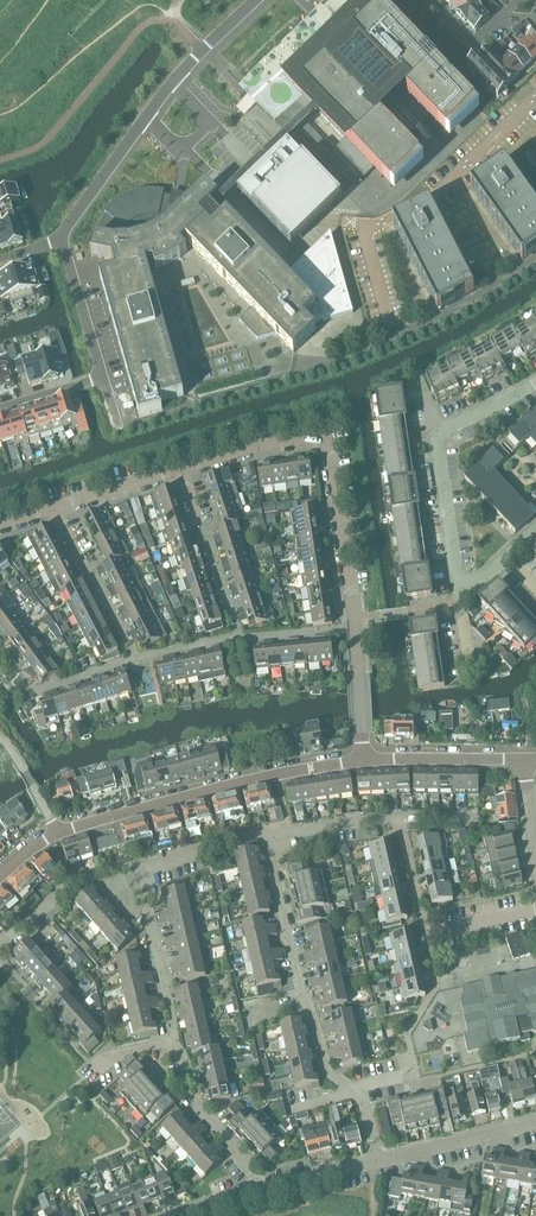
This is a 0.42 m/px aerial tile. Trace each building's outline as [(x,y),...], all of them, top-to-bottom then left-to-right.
[(249,95),(247,97),(237,107),(245,116),(258,104),(292,140),(297,144),(334,183),(346,195),(372,169),(390,188),(391,188),(395,191),(423,164),(420,160),(402,141),(415,128),(428,116),(446,135),(447,135),(450,138),(479,111),(475,107),(476,107),(377,3),(373,0),(325,0),(322,3),(323,3),(317,9),(309,17),(244,78),(239,83),(249,95)] [(449,6),(458,14),(472,1),(471,0),(455,0),(450,5),(449,6)] [(486,4),(490,8),(495,3),(492,0),(491,0),(487,3),(486,4)] [(458,14),(457,15),(466,25),(467,24),(481,10),(472,1),(458,14)] [(481,10),(467,24),(475,32),(489,19),(481,10)] [(517,28),(512,32),(517,37),(521,33),(521,32),(517,28)] [(526,40),(535,51),(535,31),(526,40)] [(518,49),(531,63),(532,63),(535,59),(535,51),(526,40),(518,49)] [(499,45),(495,49),(499,54),(504,50),(503,49),(499,45)] [(518,49),(510,56),(523,71),(531,63),(518,49)] [(488,51),(479,59),(487,67),(481,73),(487,79),(501,65),(488,51)] [(510,56),(501,65),(515,80),(515,79),(524,71),(523,71),(510,56)] [(477,57),(468,66),(473,72),(472,74),(475,78),(477,76),(481,73),(487,67),(479,59),(477,57)] [(501,65),(487,79),(493,86),(499,80),(506,88),(515,80),(501,65)] [(493,86),(487,91),(491,95),(493,93),(499,99),(508,90),(506,88),(499,80),(493,86)] [(288,143),(237,192),(291,248),(342,199),(288,143)] [(504,164),(471,187),(523,260),(535,251),(535,208),(504,164)] [(199,255),(222,233),(222,230),(222,226),(222,222),(222,219),(223,215),(221,212),(218,210),(219,207),(217,204),(216,202),(219,199),(206,186),(182,210),(169,205),(171,198),(163,195),(154,194),(145,194),(136,196),(128,199),(120,203),(113,209),(107,215),(102,222),(98,230),(101,231),(100,239),(95,238),(92,256),(109,260),(113,260),(116,272),(100,277),(140,418),(162,411),(160,403),(184,396),(146,264),(154,262),(155,268),(163,265),(164,268),(180,258),(179,256),(185,252),(186,251),(181,247),(187,241),(188,242),(199,255)] [(0,193),(0,206),(11,203),(11,205),(16,203),(21,202),(16,188),(0,193)] [(0,206),(0,217),(1,219),(2,224),(16,220),(11,205),(11,203),(0,206)] [(393,223),(438,311),(474,292),(429,205),(393,223)] [(0,219),(0,250),(9,247),(2,224),(1,219),(0,219)] [(16,220),(2,224),(9,247),(23,243),(16,220)] [(210,266),(251,309),(239,321),(258,340),(276,335),(294,353),(316,332),(310,325),(353,313),(331,233),(286,276),(245,232),(210,266)] [(33,265),(14,271),(22,299),(34,296),(32,290),(40,288),(39,287),(33,266),(33,265)] [(0,275),(0,295),(1,299),(1,300),(9,297),(10,303),(22,299),(14,271),(0,275)] [(522,325),(535,348),(535,325),(532,319),(522,325)] [(512,332),(528,358),(535,353),(535,348),(522,325),(513,331),(512,331),(512,332)] [(501,337),(501,338),(515,361),(515,360),(525,354),(527,358),(528,358),(512,332),(502,338),(501,337)] [(501,338),(491,344),(505,371),(506,371),(504,366),(514,361),(515,361),(501,338)] [(490,344),(480,350),(495,377),(505,371),(491,344),(490,344)] [(49,349),(35,353),(44,383),(58,378),(55,367),(62,365),(58,349),(50,352),(49,349)] [(470,355),(469,355),(484,383),(495,377),(480,350),(470,355)] [(22,360),(14,363),(19,378),(26,376),(30,387),(44,383),(35,353),(21,358),(22,360)] [(459,360),(458,360),(470,385),(471,385),(470,384),(481,379),(483,383),(484,383),(469,355),(459,361),(459,360)] [(458,361),(448,366),(460,394),(461,394),(459,389),(470,384),(470,385),(458,360),(458,361)] [(14,387),(7,364),(0,366),(0,391),(14,387)] [(447,366),(437,371),(449,399),(460,394),(448,366),(447,366)] [(425,376),(437,404),(437,405),(449,399),(437,371),(426,376),(425,376)] [(377,396),(379,409),(403,405),(402,399),(408,399),(407,391),(377,396)] [(69,396),(56,400),(64,428),(77,424),(75,419),(71,403),(69,396)] [(56,400),(43,403),(52,432),(64,428),(56,400)] [(80,401),(71,403),(75,419),(77,424),(80,434),(89,431),(80,401)] [(43,403),(31,407),(40,435),(52,432),(43,403)] [(379,409),(380,422),(411,417),(410,414),(404,415),(403,405),(379,409)] [(31,407),(19,411),(28,442),(29,442),(28,439),(40,435),(31,407)] [(19,414),(7,417),(16,445),(28,442),(19,411),(18,411),(19,414)] [(529,438),(535,431),(535,414),(503,444),(512,454),(529,438)] [(0,419),(0,437),(2,444),(14,440),(15,446),(16,445),(7,417),(0,419)] [(380,422),(382,434),(412,430),(412,427),(406,428),(406,423),(411,422),(411,417),(380,422)] [(382,434),(384,447),(414,443),(414,440),(408,440),(407,435),(413,434),(412,430),(382,434)] [(384,447),(386,460),(416,455),(416,452),(410,453),(409,448),(415,447),(414,443),(384,447)] [(465,480),(474,489),(492,472),(493,473),(510,457),(500,447),(465,480)] [(386,460),(388,473),(418,468),(418,465),(412,466),(411,461),(417,460),(416,455),(386,460)] [(301,456),(295,457),(299,482),(312,480),(309,461),(302,462),(301,456)] [(290,464),(283,465),(286,484),(299,482),(295,457),(289,458),(290,464)] [(276,460),(270,461),(273,486),(286,484),(283,465),(277,466),(276,460)] [(273,486),(270,461),(263,462),(264,468),(258,469),(260,488),(273,486)] [(245,467),(249,478),(256,476),(252,464),(245,467)] [(388,473),(390,485),(420,481),(419,478),(414,478),(413,473),(419,472),(418,468),(388,473)] [(206,479),(210,491),(229,485),(233,484),(229,471),(206,479)] [(474,489),(482,498),(500,481),(493,473),(492,472),(474,489)] [(390,485),(392,498),(416,494),(415,486),(421,485),(420,481),(390,485)] [(482,498),(490,507),(508,490),(500,481),(482,498)] [(210,491),(214,503),(238,496),(234,484),(233,484),(229,485),(210,491)] [(150,496),(154,509),(176,501),(172,489),(150,496)] [(490,507),(499,516),(517,499),(508,490),(490,507)] [(392,498),(394,511),(424,506),(423,502),(417,502),(416,494),(392,498)] [(218,515),(237,509),(242,508),(238,496),(214,503),(218,515)] [(139,497),(131,500),(136,513),(144,510),(139,497)] [(321,505),(320,498),(302,501),(303,508),(321,505)] [(499,516),(507,524),(525,508),(517,499),(499,516)] [(158,521),(162,519),(180,513),(176,501),(154,509),(158,521)] [(126,502),(121,504),(124,513),(129,510),(126,502)] [(253,504),(255,511),(261,509),(260,502),(253,504)] [(290,510),(289,502),(276,504),(277,512),(290,510)] [(263,506),(265,514),(276,512),(275,504),(263,506)] [(394,511),(395,523),(425,519),(425,514),(419,515),(418,510),(424,509),(424,506),(394,511)] [(291,513),(293,526),(317,522),(316,516),(322,515),(321,508),(291,513)] [(525,508),(507,524),(516,534),(534,517),(525,508)] [(101,510),(84,519),(90,531),(111,520),(105,509),(101,510)] [(218,515),(222,527),(222,528),(237,523),(241,522),(237,509),(218,515)] [(162,519),(166,532),(184,526),(180,513),(162,519)] [(266,517),(268,528),(274,527),(273,516),(266,517)] [(395,523),(397,536),(427,532),(427,527),(421,528),(420,523),(426,522),(425,519),(395,523)] [(111,520),(90,531),(96,542),(117,532),(111,520)] [(293,526),(294,538),(325,534),(324,527),(318,528),(317,522),(293,526)] [(213,538),(215,544),(241,535),(237,523),(222,528),(222,527),(217,529),(220,536),(213,538)] [(166,545),(170,544),(188,538),(184,526),(166,532),(162,533),(166,545)] [(48,527),(27,537),(33,549),(54,539),(48,527)] [(130,530),(134,538),(140,534),(137,527),(130,530)] [(117,532),(96,542),(102,554),(123,543),(117,532)] [(397,536),(399,549),(429,544),(429,540),(423,541),(422,535),(428,534),(427,532),(397,536)] [(140,534),(134,538),(139,548),(145,546),(140,534)] [(294,538),(296,551),(321,547),(320,541),(326,540),(325,534),(294,538)] [(224,548),(226,554),(245,548),(241,535),(215,544),(217,550),(224,548)] [(174,556),(179,555),(179,554),(192,550),(188,538),(170,544),(174,556)] [(54,539),(33,549),(39,561),(60,550),(54,539)] [(123,543),(102,554),(108,565),(121,558),(121,559),(125,557),(125,556),(129,554),(123,543)] [(399,549),(401,561),(431,557),(430,552),(425,553),(424,548),(430,547),(429,544),(399,549)] [(5,550),(10,558),(16,554),(10,547),(5,550)] [(138,562),(151,556),(148,547),(134,553),(138,562)] [(298,564),(303,563),(329,559),(328,553),(322,554),(321,547),(296,551),(298,564)] [(179,555),(183,567),(208,559),(206,552),(200,554),(197,548),(192,550),(179,554),(179,555)] [(221,562),(223,568),(249,560),(245,548),(226,554),(228,560),(221,562)] [(9,561),(0,550),(0,568),(9,561)] [(60,550),(39,561),(44,572),(65,562),(60,550)] [(401,561),(403,574),(433,570),(432,565),(427,566),(426,561),(431,560),(431,557),(401,561)] [(108,565),(97,570),(100,577),(106,574),(109,579),(127,570),(121,559),(121,558),(108,565)] [(183,567),(187,579),(205,573),(204,567),(210,565),(208,559),(183,567)] [(303,563),(305,576),(324,573),(323,567),(330,566),(329,559),(303,563)] [(232,572),(234,578),(253,572),(249,560),(223,568),(225,574),(232,572)] [(65,562),(44,572),(50,584),(71,573),(65,562)] [(112,585),(106,588),(109,594),(133,581),(127,570),(109,579),(112,585)] [(403,574),(405,587),(429,583),(428,573),(433,573),(433,570),(403,574)] [(229,586),(231,593),(257,584),(253,572),(234,578),(236,584),(229,586)] [(71,573),(50,584),(56,596),(65,591),(65,590),(76,584),(71,573)] [(191,590),(191,591),(216,583),(214,577),(207,579),(205,573),(187,579),(183,580),(187,591),(191,590)] [(303,589),(307,588),(333,584),(332,578),(325,579),(324,573),(305,576),(301,576),(303,589)] [(30,582),(34,590),(42,586),(38,578),(30,582)] [(133,581),(109,594),(112,599),(118,596),(121,602),(143,590),(137,579),(133,581)] [(76,584),(65,590),(65,591),(71,602),(94,590),(91,584),(85,587),(82,581),(76,584)] [(153,585),(157,596),(166,593),(161,581),(153,585)] [(25,583),(18,588),(26,599),(32,594),(25,583)] [(191,591),(195,603),(213,597),(211,591),(218,589),(216,583),(191,591)] [(429,583),(405,587),(407,600),(437,596),(436,588),(430,589),(429,583)] [(480,601),(488,611),(508,592),(506,594),(502,589),(504,588),(500,583),(480,601)] [(240,597),(242,603),(261,596),(257,584),(231,593),(233,599),(240,597)] [(307,588),(309,601),(328,598),(327,592),(334,591),(333,584),(307,588)] [(165,587),(170,598),(175,596),(170,585),(165,587)] [(71,602),(67,604),(73,616),(94,605),(91,599),(97,596),(94,590),(71,602)] [(124,608),(118,611),(121,616),(149,602),(143,590),(121,602),(124,608)] [(30,596),(43,617),(49,613),(36,592),(30,596)] [(487,614),(497,620),(517,602),(515,603),(511,599),(513,597),(508,592),(488,611),(486,613),(487,614)] [(12,610),(16,607),(8,596),(0,602),(0,619),(12,610)] [(237,611),(239,617),(265,609),(261,596),(242,603),(244,609),(237,611)] [(195,603),(199,615),(224,607),(222,601),(215,603),(213,597),(195,603)] [(309,601),(311,614),(337,610),(336,603),(329,604),(328,598),(309,601)] [(149,602),(121,616),(124,622),(130,619),(132,625),(155,613),(149,602)] [(495,623),(506,629),(526,611),(524,613),(520,608),(521,606),(517,602),(497,620),(495,622),(495,623)] [(94,605),(73,616),(79,627),(106,613),(103,607),(97,610),(94,605)] [(224,607),(199,615),(205,635),(223,629),(221,622),(219,616),(225,614),(224,607)] [(265,609),(239,617),(242,623),(248,621),(249,628),(274,620),(270,607),(265,609)] [(474,608),(468,613),(473,618),(478,613),(474,608)] [(20,620),(12,610),(0,619),(0,635),(20,620)] [(337,610),(311,614),(313,627),(332,624),(331,617),(338,616),(337,610)] [(504,632),(515,639),(533,622),(529,618),(530,616),(526,611),(506,629),(503,632),(504,632)] [(106,613),(79,627),(84,638),(106,627),(103,622),(109,619),(106,613)] [(135,630),(129,633),(132,639),(161,625),(155,613),(132,625),(135,630)] [(44,618),(48,623),(52,620),(48,615),(44,618)] [(11,642),(27,631),(20,620),(0,635),(0,638),(2,641),(8,637),(11,642)] [(515,639),(512,641),(513,642),(524,648),(524,649),(531,643),(535,646),(535,622),(534,620),(533,622),(515,639)] [(411,627),(413,641),(443,636),(442,633),(437,634),(435,623),(411,627)] [(62,637),(56,625),(49,630),(57,641),(62,637)] [(161,625),(132,639),(135,645),(141,642),(144,648),(162,639),(167,637),(161,625)] [(476,632),(481,636),(486,631),(481,626),(476,632)] [(106,627),(84,638),(90,650),(94,648),(117,636),(114,630),(109,633),(106,627)] [(10,651),(14,656),(35,641),(27,631),(11,642),(15,647),(10,651)] [(191,631),(184,633),(187,641),(194,639),(191,631)] [(486,631),(481,636),(485,642),(491,636),(486,631)] [(117,636),(94,648),(100,659),(99,659),(101,664),(114,660),(120,656),(117,651),(118,651),(115,645),(120,642),(117,636)] [(413,641),(414,653),(445,649),(444,645),(438,646),(438,641),(443,640),(443,636),(413,641)] [(324,637),(317,638),(320,663),(338,662),(337,652),(332,652),(331,643),(324,644),(324,637)] [(311,645),(305,646),(307,665),(320,663),(317,638),(311,638),(311,645)] [(286,648),(279,648),(282,667),(294,666),(292,640),(285,641),(286,648)] [(298,640),(292,640),(294,666),(307,665),(305,646),(299,646),(298,640)] [(23,658),(27,663),(42,651),(35,641),(14,656),(18,662),(23,658)] [(273,642),(266,643),(269,668),(282,667),(279,648),(273,649),(273,642)] [(269,668),(266,643),(260,644),(260,650),(254,651),(256,670),(269,668)] [(493,650),(498,655),(504,650),(499,645),(493,650)] [(214,654),(207,656),(213,680),(226,678),(225,672),(219,647),(212,648),(214,654)] [(414,653),(416,666),(446,662),(446,658),(440,659),(440,654),(445,653),(445,649),(414,653)] [(504,650),(498,655),(503,660),(508,655),(504,650)] [(25,672),(29,677),(50,661),(42,651),(27,663),(30,668),(25,672)] [(194,652),(199,677),(200,683),(213,680),(207,656),(201,657),(200,651),(194,652)] [(189,660),(183,661),(187,680),(199,677),(194,652),(187,653),(189,660)] [(175,656),(169,657),(174,683),(187,680),(183,661),(176,663),(175,656)] [(174,683),(169,657),(162,659),(164,665),(157,667),(161,685),(174,683)] [(50,661),(29,677),(33,682),(38,678),(42,684),(50,678),(58,672),(50,661)] [(416,666),(418,679),(448,674),(448,671),(442,672),(441,666),(447,666),(446,662),(416,666)] [(119,677),(113,679),(119,698),(131,693),(123,669),(117,671),(119,677)] [(60,676),(58,672),(50,678),(52,680),(60,678),(60,676)] [(448,674),(418,679),(420,691),(445,688),(443,679),(449,678),(448,674)] [(105,675),(98,677),(107,702),(119,698),(113,679),(107,681),(105,675)] [(94,685),(88,687),(94,706),(107,702),(98,677),(92,679),(94,685)] [(80,683),(74,685),(82,710),(94,706),(88,687),(82,689),(80,683)] [(70,693),(64,695),(70,714),(82,710),(74,685),(68,687),(70,693)] [(56,691),(50,693),(58,718),(70,714),(64,695),(58,697),(56,691)] [(42,711),(34,713),(39,729),(59,723),(58,718),(50,693),(44,695),(46,701),(39,703),(42,711)] [(511,702),(484,705),(485,716),(513,713),(511,702)] [(439,714),(440,731),(452,730),(451,713),(439,714)] [(385,726),(385,730),(385,738),(386,738),(393,738),(393,739),(395,739),(397,741),(401,741),(403,739),(414,739),(414,737),(414,732),(414,722),(394,722),(394,726),(385,726)] [(518,731),(518,723),(507,722),(507,730),(518,731)] [(319,728),(306,730),(310,750),(314,749),(314,751),(323,749),(319,728)] [(310,750),(306,730),(293,733),(297,754),(306,753),(306,750),(310,750)] [(527,744),(535,744),(535,733),(527,733),(527,744)] [(216,750),(203,754),(208,773),(213,772),(213,774),(230,769),(227,757),(219,759),(216,750)] [(203,754),(191,757),(197,778),(205,776),(204,774),(208,773),(203,754)] [(191,757),(179,760),(184,779),(188,778),(189,780),(197,778),(191,757)] [(179,760),(166,764),(172,785),(180,783),(180,781),(184,779),(179,760)] [(108,775),(99,777),(103,792),(116,789),(112,774),(120,772),(118,763),(106,766),(108,775)] [(166,764),(154,767),(159,786),(163,785),(164,787),(169,785),(172,785),(166,764)] [(143,779),(135,781),(139,794),(155,789),(155,787),(159,786),(154,767),(141,770),(143,779)] [(400,772),(396,772),(397,792),(410,791),(409,769),(400,770),(400,772)] [(413,791),(426,791),(427,772),(423,772),(423,770),(414,769),(413,791)] [(391,770),(383,771),(384,792),(397,792),(396,772),(391,772),(391,770)] [(426,791),(439,792),(440,770),(432,770),(432,772),(427,772),(426,791)] [(439,792),(452,792),(453,772),(448,772),(448,770),(440,770),(439,792)] [(452,792),(465,792),(466,770),(457,770),(457,772),(453,772),(452,792)] [(466,770),(465,792),(479,792),(479,772),(474,772),(474,770),(466,770)] [(375,773),(370,774),(371,793),(384,792),(383,771),(374,771),(375,773)] [(371,793),(370,774),(366,774),(366,772),(357,772),(358,794),(371,793)] [(341,777),(337,777),(341,797),(353,795),(350,773),(341,774),(341,777)] [(50,792),(50,793),(53,799),(59,797),(60,802),(73,798),(73,797),(76,796),(76,795),(79,794),(77,786),(78,785),(75,775),(66,778),(68,784),(56,787),(56,790),(50,792)] [(332,776),(324,777),(328,799),(341,797),(337,777),(333,778),(332,776)] [(103,792),(99,777),(85,781),(85,778),(77,780),(82,796),(89,793),(90,796),(103,792)] [(316,781),(312,782),(315,801),(328,799),(324,777),(316,779),(316,781)] [(307,780),(298,782),(302,803),(315,801),(312,782),(307,782),(307,780)] [(506,782),(508,795),(517,794),(515,781),(506,782)] [(48,782),(42,783),(44,790),(50,788),(48,782)] [(302,803),(298,782),(290,783),(291,785),(286,786),(289,805),(291,814),(294,813),(293,805),(302,803)] [(264,789),(257,790),(261,807),(275,804),(271,787),(269,787),(267,787),(265,788),(264,789)] [(245,793),(243,793),(247,810),(261,807),(257,790),(250,792),(249,791),(246,792),(245,793)] [(26,819),(28,817),(27,817),(20,806),(27,801),(23,794),(13,802),(14,804),(6,810),(17,825),(20,823),(23,823),(26,821),(26,819)] [(231,796),(225,798),(231,821),(237,819),(245,817),(239,794),(237,795),(236,794),(233,795),(231,796)] [(497,799),(498,811),(517,808),(515,796),(497,799)] [(231,821),(225,798),(219,799),(218,799),(215,800),(213,801),(212,801),(218,824),(231,821)] [(201,804),(195,806),(199,823),(213,819),(208,802),(206,802),(205,802),(202,803),(201,804)] [(199,823),(195,806),(188,807),(187,807),(184,808),(183,809),(181,809),(186,826),(187,832),(201,828),(199,823)] [(517,808),(498,811),(499,822),(518,820),(517,808)] [(1,837),(6,832),(7,833),(8,832),(11,832),(14,830),(14,827),(17,825),(6,810),(0,814),(0,836),(1,837)] [(170,812),(164,814),(169,831),(182,827),(178,810),(176,811),(175,810),(172,811),(170,812)] [(169,831),(164,814),(158,815),(157,815),(154,816),(153,817),(151,817),(156,834),(169,831)] [(140,820),(134,822),(140,843),(153,839),(147,818),(145,819),(144,818),(142,819),(140,820)] [(140,843),(134,822),(128,823),(126,823),(124,824),(122,825),(113,827),(116,836),(96,841),(99,854),(140,843)] [(465,830),(460,832),(463,844),(468,843),(465,830)] [(476,852),(476,855),(513,846),(511,833),(484,839),(487,849),(476,852)] [(79,840),(75,841),(81,860),(93,856),(87,835),(78,838),(79,840)] [(417,842),(421,855),(447,849),(446,849),(448,848),(445,835),(417,842)] [(12,836),(4,842),(8,846),(8,847),(10,850),(18,844),(16,842),(12,836)] [(160,851),(175,847),(173,839),(158,843),(160,851)] [(81,860),(75,841),(70,843),(70,841),(61,844),(68,864),(81,860)] [(235,855),(238,868),(258,863),(256,856),(260,855),(257,842),(242,846),(244,853),(235,855)] [(372,862),(374,861),(393,857),(390,843),(369,848),(372,862)] [(488,855),(490,865),(516,859),(513,846),(476,855),(477,858),(488,855)] [(421,855),(423,867),(449,861),(447,849),(421,855)] [(42,878),(50,887),(54,883),(47,874),(54,868),(43,854),(30,865),(42,878)] [(283,857),(285,865),(297,862),(295,854),(283,857)] [(342,867),(339,856),(334,858),(336,869),(342,867)] [(374,861),(377,873),(396,869),(393,857),(374,861)] [(481,877),(482,880),(519,871),(516,859),(490,865),(492,874),(481,877)] [(423,867),(426,879),(452,873),(449,861),(423,867)] [(238,868),(241,880),(264,875),(263,869),(260,870),(258,863),(238,868)] [(286,869),(289,880),(311,874),(309,863),(286,869)] [(23,870),(18,875),(30,888),(40,879),(28,866),(27,867),(25,867),(23,869),(23,870)] [(372,875),(375,887),(399,881),(396,869),(377,873),(372,875)] [(519,871),(482,880),(483,883),(494,880),(496,890),(522,884),(519,871)] [(296,887),(297,890),(324,883),(322,872),(311,874),(289,880),(290,888),(296,887)] [(429,891),(450,886),(455,885),(452,873),(426,879),(429,891)] [(30,888),(18,875),(13,879),(11,879),(9,881),(9,883),(8,884),(19,897),(20,897),(23,901),(30,895),(26,891),(30,888)] [(241,880),(244,893),(264,888),(262,881),(266,880),(264,875),(241,880)] [(376,899),(382,898),(401,893),(399,881),(375,887),(373,887),(376,899)] [(297,890),(299,901),(327,895),(324,883),(297,890)] [(75,904),(84,914),(99,900),(95,895),(97,892),(90,884),(84,889),(87,893),(75,904)] [(450,886),(429,891),(432,905),(453,900),(450,886)] [(6,909),(16,900),(5,887),(3,887),(2,888),(0,890),(0,902),(6,909)] [(166,899),(168,906),(188,901),(185,888),(169,892),(168,887),(160,888),(163,900),(166,899)] [(244,893),(246,905),(270,900),(269,894),(265,895),(264,888),(244,893)] [(351,893),(352,898),(354,904),(363,902),(360,890),(351,893)] [(382,898),(385,910),(404,905),(401,893),(382,898)] [(297,914),(319,908),(329,906),(327,895),(299,901),(300,904),(295,906),(297,914)] [(84,914),(92,923),(110,907),(107,903),(104,906),(99,900),(84,914)] [(270,900),(246,905),(249,918),(270,913),(268,906),(271,905),(270,900)] [(159,915),(160,921),(191,914),(188,901),(168,906),(170,913),(159,915)] [(344,903),(347,914),(352,912),(350,901),(344,903)] [(404,905),(385,910),(384,910),(387,923),(382,924),(384,929),(402,925),(401,921),(407,919),(404,905)] [(92,923),(101,933),(116,919),(112,914),(114,912),(110,907),(92,923)] [(319,908),(297,914),(299,925),(322,919),(319,908)] [(172,924),(174,931),(194,926),(191,914),(160,921),(162,926),(172,924)] [(101,933),(109,943),(127,927),(124,922),(121,925),(116,919),(101,933)] [(242,925),(245,938),(276,931),(275,925),(264,928),(263,920),(242,925)] [(311,939),(312,946),(333,941),(330,928),(321,930),(319,923),(305,926),(308,939),(311,939)] [(52,928),(57,934),(61,931),(56,925),(52,928)] [(165,940),(166,946),(197,939),(194,926),(174,931),(175,938),(165,940)] [(127,927),(109,943),(118,953),(134,939),(129,933),(131,931),(127,927)] [(61,931),(57,934),(62,939),(66,936),(61,931)] [(69,934),(74,940),(77,937),(72,931),(69,934)] [(245,938),(248,950),(268,945),(267,938),(277,936),(276,931),(245,938)] [(506,938),(514,961),(531,955),(523,932),(506,938)] [(393,951),(395,951),(414,946),(411,933),(390,937),(393,951)] [(77,937),(74,940),(79,946),(82,942),(77,937)] [(178,949),(179,956),(200,951),(197,939),(166,946),(167,951),(178,949)] [(17,962),(20,966),(38,950),(29,940),(14,954),(19,960),(17,962)] [(304,955),(305,961),(336,953),(333,941),(312,946),(314,953),(304,955)] [(69,947),(74,953),(78,950),(73,944),(69,947)] [(248,950),(251,963),(282,956),(281,950),(270,953),(268,945),(248,950)] [(395,951),(397,963),(417,958),(414,946),(395,951)] [(26,968),(31,974),(47,960),(38,950),(20,966),(24,971),(26,968)] [(78,950),(74,953),(79,958),(83,955),(78,950)] [(86,953),(91,959),(94,956),(89,950),(86,953)] [(116,960),(119,973),(139,969),(138,962),(141,961),(139,950),(131,951),(132,957),(116,960)] [(171,965),(172,971),(202,964),(200,951),(179,956),(181,963),(171,965)] [(317,964),(318,971),(338,966),(336,953),(305,961),(306,966),(317,964)] [(94,956),(91,959),(96,965),(99,962),(94,956)] [(251,963),(254,975),(274,970),(273,963),(283,961),(282,956),(251,963)] [(397,963),(400,975),(419,970),(417,958),(397,963)] [(34,982),(37,986),(55,970),(47,960),(31,974),(36,979),(34,982)] [(202,964),(172,971),(173,976),(184,974),(185,981),(205,977),(202,964)] [(309,980),(311,986),(341,978),(338,966),(318,971),(320,978),(309,980)] [(119,973),(122,986),(153,979),(152,973),(141,976),(139,969),(119,973)] [(43,988),(48,993),(64,979),(55,970),(37,986),(41,990),(43,988)] [(274,970),(254,975),(257,988),(273,985),(274,990),(282,988),(279,977),(276,978),(274,970)] [(400,975),(403,987),(422,982),(419,970),(400,975)] [(534,1032),(534,1033),(535,1033),(535,971),(535,970),(499,979),(498,977),(481,981),(482,983),(461,988),(463,996),(464,1001),(460,1002),(468,1034),(464,1035),(468,1054),(491,1048),(490,1046),(495,1045),(520,1039),(519,1035),(534,1032)] [(84,979),(89,985),(93,981),(88,975),(84,979)] [(322,988),(324,996),(344,991),(341,978),(311,986),(312,991),(322,988)] [(45,1006),(49,1010),(67,994),(73,989),(64,979),(48,993),(53,998),(45,1006)] [(122,986),(125,998),(145,994),(144,987),(154,984),(153,979),(122,986)] [(422,982),(403,987),(401,987),(405,1001),(425,996),(422,982)] [(179,998),(181,1005),(201,1000),(198,987),(182,991),(181,986),(173,987),(176,998),(179,998)] [(344,991),(324,996),(326,1003),(322,1004),(325,1015),(333,1013),(331,1008),(347,1004),(344,991)] [(55,1012),(60,1017),(76,1003),(67,994),(49,1010),(53,1014),(55,1012)] [(125,998),(128,1011),(159,1004),(157,998),(147,1001),(145,994),(125,998)] [(179,1013),(180,1018),(204,1013),(201,1000),(181,1005),(182,1012),(179,1013)] [(62,1025),(66,1029),(84,1013),(76,1003),(60,1017),(65,1023),(62,1025)] [(128,1011),(131,1023),(151,1019),(149,1012),(160,1009),(159,1004),(128,1011)] [(389,1012),(390,1016),(408,1012),(406,1004),(392,1007),(389,1012)] [(322,1026),(324,1031),(354,1024),(351,1012),(331,1016),(333,1024),(322,1026)] [(72,1031),(77,1036),(93,1023),(84,1013),(66,1029),(70,1033),(72,1031)] [(185,1023),(186,1030),(207,1025),(204,1013),(180,1018),(181,1023),(185,1023)] [(151,1019),(131,1023),(134,1036),(150,1033),(151,1038),(159,1036),(156,1025),(153,1026),(151,1019)] [(280,1025),(283,1038),(307,1033),(306,1027),(302,1028),(300,1020),(280,1025)] [(423,1028),(429,1032),(433,1031),(431,1021),(427,1022),(423,1028)] [(93,1023),(77,1036),(82,1042),(79,1044),(88,1054),(99,1044),(95,1039),(101,1033),(93,1023)] [(335,1035),(337,1042),(357,1037),(354,1024),(324,1031),(325,1037),(335,1035)] [(185,1038),(186,1043),(209,1038),(207,1025),(186,1030),(188,1037),(185,1038)] [(283,1038),(286,1050),(306,1046),(305,1039),(308,1038),(307,1033),(283,1038)] [(328,1051),(330,1057),(360,1050),(357,1037),(337,1042),(339,1049),(328,1051)] [(192,1055),(199,1054),(199,1053),(212,1050),(209,1038),(186,1043),(187,1048),(190,1048),(192,1055)] [(286,1050),(289,1063),(313,1057),(311,1052),(308,1053),(306,1046),(286,1050)] [(198,1061),(199,1067),(222,1061),(219,1048),(212,1050),(199,1053),(199,1054),(201,1060),(198,1061)] [(360,1050),(330,1057),(331,1062),(341,1059),(343,1067),(363,1062),(360,1050)] [(131,1055),(122,1064),(126,1068),(135,1060),(131,1055)] [(289,1063),(292,1075),(312,1071),(311,1064),(314,1063),(313,1057),(289,1063)] [(203,1071),(205,1078),(225,1074),(222,1061),(199,1067),(200,1072),(203,1071)] [(516,1063),(526,1105),(535,1102),(535,1100),(532,1082),(527,1083),(524,1071),(522,1061),(516,1063)] [(120,1078),(128,1087),(145,1071),(138,1063),(120,1078)] [(515,1085),(509,1087),(511,1097),(514,1108),(526,1105),(516,1063),(510,1064),(515,1085)] [(498,1067),(479,1071),(482,1082),(488,1081),(491,1096),(485,1097),(489,1114),(500,1111),(501,1111),(498,1099),(505,1098),(501,1081),(498,1067)] [(120,1094),(128,1102),(149,1084),(146,1081),(151,1077),(145,1071),(128,1087),(120,1094)] [(312,1071),(292,1075),(295,1088),(311,1085),(312,1090),(320,1088),(317,1077),(314,1078),(312,1071)] [(203,1086),(205,1092),(228,1086),(225,1074),(205,1078),(207,1085),(203,1086)] [(508,1080),(501,1081),(505,1098),(511,1097),(509,1087),(508,1080)] [(468,1097),(465,1098),(469,1116),(472,1116),(473,1118),(486,1114),(478,1083),(471,1085),(473,1096),(467,1097),(468,1097)] [(128,1102),(135,1111),(156,1092),(149,1084),(128,1102)] [(228,1086),(205,1092),(206,1097),(209,1096),(211,1104),(231,1099),(228,1086)] [(469,1116),(465,1098),(462,1099),(456,1100),(453,1089),(446,1091),(454,1123),(467,1119),(466,1117),(469,1116)] [(443,1090),(432,1093),(438,1115),(449,1113),(443,1090)] [(143,1120),(151,1113),(168,1097),(163,1091),(159,1095),(156,1092),(135,1111),(143,1120)] [(100,1096),(108,1105),(112,1101),(104,1092),(100,1096)] [(425,1100),(422,1101),(429,1128),(440,1126),(438,1115),(432,1093),(424,1095),(425,1100)] [(168,1097),(151,1113),(159,1121),(176,1106),(168,1097)] [(398,1101),(404,1123),(406,1134),(417,1131),(411,1103),(408,1104),(406,1099),(398,1101)] [(237,1101),(228,1109),(234,1115),(243,1108),(237,1101)] [(393,1126),(404,1123),(398,1101),(387,1103),(393,1126)] [(422,1101),(411,1103),(417,1131),(429,1128),(422,1101)] [(329,1108),(331,1118),(334,1129),(328,1131),(333,1151),(347,1148),(339,1116),(336,1106),(329,1108)] [(348,1129),(342,1106),(337,1108),(347,1148),(361,1144),(357,1127),(348,1129)] [(163,1129),(171,1139),(187,1125),(182,1119),(184,1117),(177,1109),(171,1114),(175,1118),(163,1129)] [(228,1126),(235,1134),(253,1119),(245,1110),(228,1126)] [(300,1126),(313,1124),(310,1111),(297,1114),(300,1126)] [(377,1112),(383,1139),(391,1137),(385,1111),(377,1112)] [(245,1137),(247,1139),(268,1120),(260,1112),(253,1119),(235,1134),(241,1140),(245,1137)] [(247,1139),(255,1148),(276,1129),(268,1120),(247,1139)] [(171,1139),(180,1148),(203,1127),(200,1123),(192,1130),(187,1125),(171,1139)] [(325,1124),(313,1127),(320,1154),(331,1151),(326,1131),(325,1124)] [(131,1131),(138,1139),(143,1135),(135,1127),(131,1131)] [(180,1148),(188,1158),(204,1144),(199,1139),(207,1131),(203,1127),(180,1148)] [(320,1154),(313,1127),(302,1130),(303,1137),(308,1157),(320,1154)] [(253,1154),(258,1160),(276,1145),(284,1138),(276,1129),(255,1148),(257,1150),(253,1154)] [(188,1158),(197,1167),(220,1146),(217,1142),(209,1149),(204,1144),(188,1158)] [(276,1145),(258,1160),(266,1169),(283,1153),(276,1145)] [(220,1146),(197,1167),(206,1177),(221,1163),(216,1158),(224,1150),(220,1146)] [(482,1178),(494,1180),(500,1149),(495,1148),(493,1159),(485,1157),(482,1178)] [(494,1180),(507,1182),(511,1162),(504,1161),(506,1150),(500,1149),(494,1180)] [(507,1182),(520,1185),(525,1154),(520,1153),(518,1163),(511,1162),(507,1182)] [(533,1187),(535,1169),(535,1166),(529,1165),(531,1155),(525,1154),(520,1185),(533,1187)] [(401,1196),(413,1198),(419,1167),(414,1166),(412,1177),(404,1175),(403,1181),(392,1179),(391,1184),(384,1183),(381,1196),(400,1199),(401,1196)] [(413,1198),(426,1200),(430,1180),(423,1178),(424,1168),(419,1167),(413,1198)] [(426,1200),(439,1202),(444,1171),(439,1170),(437,1181),(430,1180),(426,1200)] [(439,1202),(452,1205),(455,1184),(448,1183),(450,1172),(444,1171),(439,1202)] [(167,1175),(155,1180),(166,1209),(171,1207),(167,1197),(175,1194),(167,1175)] [(455,1184),(452,1205),(450,1212),(470,1215),(474,1195),(467,1194),(470,1176),(464,1175),(462,1185),(455,1184)] [(155,1180),(143,1184),(150,1204),(157,1201),(161,1211),(166,1209),(155,1180)] [(131,1189),(141,1215),(147,1215),(143,1206),(150,1204),(143,1184),(131,1189)] [(119,1194),(126,1213),(133,1210),(135,1215),(141,1215),(131,1189),(119,1194)] [(86,1194),(79,1197),(83,1207),(77,1209),(80,1215),(95,1215),(86,1194)] [(107,1198),(114,1215),(120,1215),(126,1213),(119,1194),(107,1198)] [(107,1198),(95,1203),(100,1215),(114,1215),(107,1198)] [(57,1205),(55,1201),(48,1204),(48,1205),(50,1208),(45,1210),(43,1211),(45,1215),(61,1215),(57,1205)]
